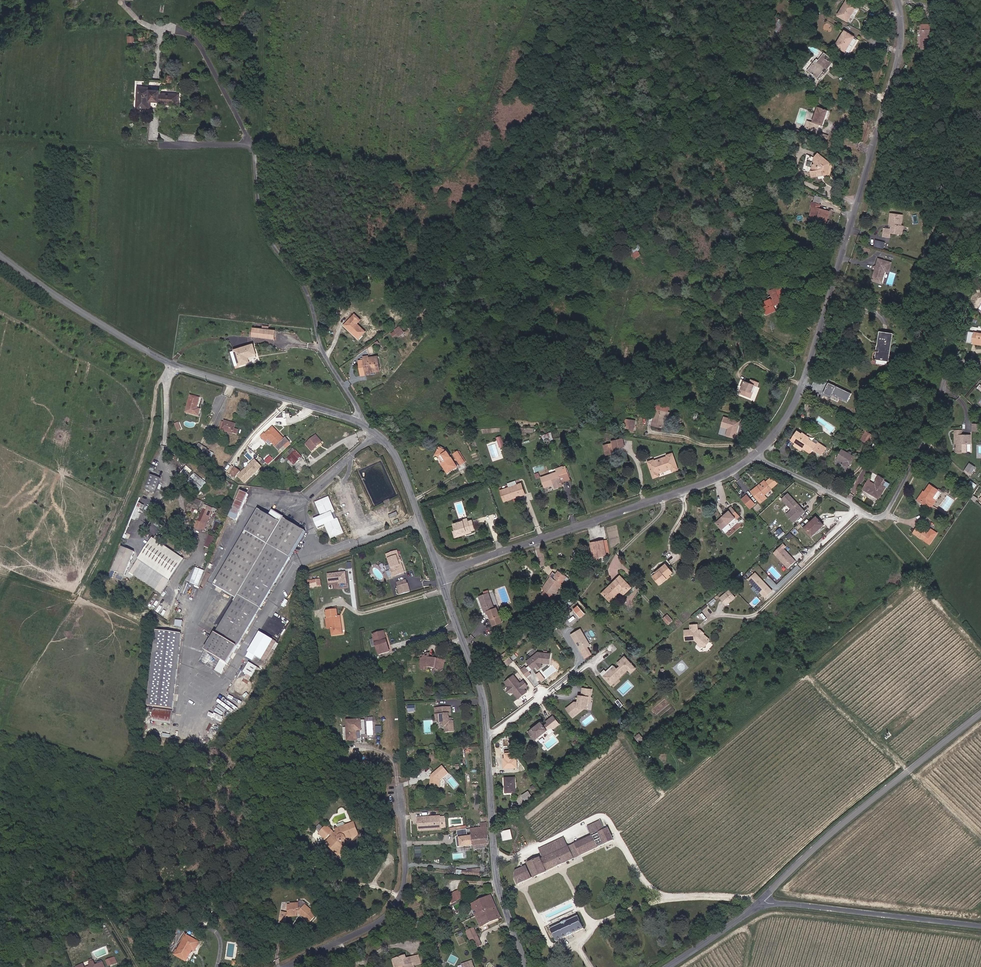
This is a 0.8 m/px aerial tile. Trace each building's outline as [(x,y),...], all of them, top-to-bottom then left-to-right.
[(854,5),(846,0),(843,0),(835,13),(845,19),(854,5)] [(939,15),(941,7),(933,5),(931,13),(939,15)] [(843,50),(853,35),(844,29),(834,44),(843,50)] [(930,49),(933,32),(923,31),(921,48),(930,49)] [(815,58),(811,63),(807,69),(817,76),(824,67),(826,69),(833,60),(823,52),(817,59),(815,58)] [(819,78),(826,69),(824,67),(817,76),(819,78)] [(169,84),(170,70),(161,70),(161,75),(134,75),(133,110),(151,110),(151,103),(160,103),(183,105),(184,85),(169,84)] [(812,118),(808,126),(815,129),(815,128),(818,123),(822,124),(829,108),(819,103),(812,118)] [(802,124),(808,126),(812,118),(806,116),(802,124)] [(825,134),(819,130),(818,132),(816,137),(823,140),(825,134)] [(811,153),(824,164),(825,162),(814,150),(811,153)] [(809,154),(804,167),(806,172),(821,172),(822,170),(819,169),(821,164),(824,164),(811,153),(809,154)] [(812,220),(818,221),(819,218),(821,219),(824,208),(818,206),(819,202),(812,199),(810,204),(814,205),(813,209),(809,208),(808,211),(806,210),(805,215),(813,218),(812,220)] [(901,226),(902,215),(890,213),(888,224),(891,224),(890,229),(883,228),(882,236),(889,237),(889,233),(901,235),(903,226),(901,226)] [(875,240),(874,246),(884,248),(885,241),(875,240)] [(882,273),(883,271),(885,271),(888,272),(892,263),(879,259),(871,280),(878,282),(880,277),(879,276),(880,272),(882,273)] [(353,317),(352,316),(345,323),(359,338),(367,331),(359,323),(363,318),(357,312),(353,317)] [(275,331),(254,328),(252,334),(274,339),(275,331)] [(404,333),(400,328),(392,333),(395,336),(397,334),(399,336),(404,333)] [(973,330),(971,342),(980,344),(980,331),(973,330)] [(885,358),(889,332),(878,331),(876,343),(873,343),(873,348),(871,348),(872,350),(874,350),(873,357),(885,358)] [(254,344),(234,351),(240,366),(251,362),(250,358),(258,355),(254,344)] [(234,351),(230,352),(236,367),(240,366),(234,351)] [(369,355),(363,356),(366,374),(376,373),(376,371),(379,371),(377,357),(369,358),(369,355)] [(752,396),(755,391),(754,391),(757,385),(758,385),(760,386),(762,382),(756,379),(754,383),(749,380),(743,391),(752,396)] [(852,393),(829,383),(824,394),(832,397),(833,395),(848,401),(852,393)] [(200,398),(192,396),(187,412),(199,415),(201,410),(197,409),(200,398)] [(652,427),(663,431),(666,432),(671,417),(668,416),(670,410),(659,406),(652,427)] [(736,428),(737,424),(738,425),(740,421),(724,416),(721,426),(728,428),(726,434),(735,437),(738,428),(736,428)] [(632,421),(627,420),(626,431),(633,433),(634,426),(632,425),(632,421)] [(236,435),(238,429),(234,428),(235,425),(225,422),(222,430),(236,435)] [(280,447),(282,449),(292,440),(289,437),(288,438),(276,425),(269,432),(267,430),(264,433),(270,440),(272,438),(279,446),(280,447)] [(797,431),(791,440),(793,442),(800,447),(802,448),(810,454),(812,451),(820,457),(826,450),(818,444),(816,446),(801,433),(801,434),(797,431)] [(867,446),(871,437),(863,433),(858,441),(867,446)] [(324,441),(318,434),(308,442),(314,449),(324,441)] [(957,445),(957,447),(954,447),(955,453),(966,453),(966,444),(970,445),(970,435),(952,435),(952,445),(954,445),(957,445)] [(620,450),(618,442),(609,443),(610,451),(620,450)] [(800,447),(793,442),(792,444),(800,451),(802,448),(800,447)] [(197,450),(204,454),(205,455),(209,449),(201,444),(197,450)] [(610,455),(609,446),(600,447),(602,456),(610,455)] [(300,460),(304,456),(298,449),(294,452),(300,460)] [(840,463),(844,464),(843,467),(848,469),(854,458),(839,449),(834,459),(840,463)] [(444,463),(446,466),(442,468),(446,475),(454,470),(450,463),(452,462),(447,452),(444,451),(443,453),(438,450),(434,457),(439,459),(442,464),(444,463)] [(463,464),(457,453),(453,455),(459,466),(463,464)] [(652,465),(651,464),(646,466),(651,481),(656,479),(655,475),(669,471),(671,474),(676,472),(671,458),(665,460),(666,461),(652,465)] [(261,466),(254,459),(236,476),(244,483),(261,466)] [(964,470),(971,475),(976,467),(970,462),(964,470)] [(187,465),(179,474),(185,480),(193,471),(187,465)] [(239,472),(231,466),(228,471),(235,476),(239,472)] [(556,471),(557,475),(541,480),(544,489),(554,486),(555,490),(561,488),(558,479),(563,477),(560,470),(556,471)] [(195,472),(188,481),(199,491),(207,482),(195,472)] [(154,493),(160,479),(150,475),(144,490),(154,493)] [(874,483),(873,484),(868,482),(865,486),(864,485),(859,492),(861,493),(863,491),(879,500),(885,488),(880,485),(883,480),(876,476),(873,482),(874,483)] [(756,487),(758,489),(765,483),(763,481),(756,487)] [(505,485),(507,490),(499,492),(503,502),(523,495),(520,485),(515,487),(513,482),(505,485)] [(756,487),(752,491),(762,502),(768,496),(767,494),(771,490),(765,483),(758,489),(756,487)] [(927,483),(916,500),(921,503),(933,487),(927,483)] [(932,495),(936,489),(933,487),(921,503),(929,508),(935,497),(932,495)] [(236,521),(246,495),(238,492),(227,517),(236,521)] [(806,511),(790,493),(784,499),(794,509),(788,514),(795,521),(806,511)] [(754,502),(747,495),(742,500),(748,507),(754,502)] [(320,514),(313,517),(312,517),(317,529),(319,528),(325,526),(330,537),(342,532),(336,518),(334,519),(331,513),(333,512),(327,497),(315,502),(320,514)] [(196,505),(188,502),(186,508),(193,510),(196,505)] [(210,506),(203,503),(197,521),(191,519),(188,525),(202,531),(210,510),(209,510),(210,506)] [(729,512),(731,514),(718,527),(723,532),(737,521),(738,522),(741,519),(733,509),(729,512)] [(255,510),(211,587),(234,599),(204,652),(219,662),(224,665),(302,532),(268,511),(265,516),(255,510)] [(824,525),(817,517),(805,528),(812,536),(824,525)] [(471,520),(467,522),(463,523),(462,521),(452,525),(454,531),(456,535),(466,532),(466,535),(471,533),(470,531),(474,530),(471,520)] [(917,525),(913,532),(920,537),(925,530),(917,525)] [(775,531),(779,537),(785,534),(781,528),(775,531)] [(923,539),(928,532),(925,530),(920,537),(923,539)] [(210,534),(205,546),(210,548),(214,536),(210,534)] [(183,559),(151,538),(129,573),(161,593),(183,559)] [(591,544),(595,559),(600,558),(608,556),(604,541),(591,544)] [(784,543),(774,553),(788,568),(796,561),(784,548),(786,546),(784,543)] [(124,576),(133,552),(121,547),(111,571),(124,576)] [(404,572),(398,550),(387,553),(392,568),(391,568),(392,575),(404,572)] [(664,567),(665,568),(656,577),(662,585),(669,579),(668,577),(675,572),(668,563),(664,567)] [(201,569),(194,566),(188,581),(195,584),(201,569)] [(665,568),(664,567),(664,566),(654,574),(656,577),(665,568)] [(558,570),(556,574),(560,576),(557,580),(554,577),(551,576),(543,588),(548,592),(545,595),(551,599),(566,575),(558,570)] [(345,571),(327,573),(328,583),(346,581),(345,571)] [(773,590),(756,572),(749,579),(765,597),(773,590)] [(634,586),(623,575),(605,591),(612,598),(622,589),(626,594),(634,586)] [(309,587),(322,586),(321,579),(308,580),(309,587)] [(410,592),(408,583),(398,586),(400,594),(410,592)] [(498,610),(490,591),(487,593),(488,596),(483,598),(488,614),(489,613),(491,612),(492,615),(497,628),(506,625),(500,609),(498,610)] [(728,605),(737,598),(731,591),(722,598),(728,605)] [(166,597),(158,613),(166,617),(174,600),(166,597)] [(583,605),(578,609),(584,616),(589,612),(583,605)] [(337,616),(337,609),(326,610),(327,618),(329,617),(331,636),(342,635),(340,616),(337,616)] [(668,614),(663,618),(669,624),(674,620),(668,614)] [(699,643),(703,647),(706,647),(710,643),(710,639),(704,634),(702,635),(700,633),(700,631),(698,630),(698,625),(691,625),(692,630),(685,630),(686,640),(696,639),(699,643)] [(591,645),(581,629),(572,635),(582,651),(591,645)] [(261,631),(260,630),(257,634),(243,657),(248,660),(250,657),(260,662),(272,642),(259,634),(261,631)] [(154,631),(144,705),(170,709),(180,634),(154,631)] [(390,652),(383,632),(374,634),(379,654),(390,652)] [(551,663),(552,654),(540,652),(528,661),(532,666),(533,665),(535,668),(538,666),(542,663),(551,663)] [(444,666),(441,661),(429,658),(429,657),(423,656),(423,659),(421,658),(420,669),(426,670),(427,667),(434,668),(436,671),(439,672),(442,670),(444,666)] [(619,677),(629,669),(632,672),(636,669),(626,656),(619,662),(622,665),(619,668),(615,665),(608,672),(607,670),(605,668),(601,672),(608,680),(614,675),(616,677),(619,677)] [(512,657),(507,661),(511,666),(516,662),(512,657)] [(219,662),(214,671),(219,674),(224,665),(219,662)] [(245,685),(245,682),(244,681),(252,668),(246,664),(240,674),(242,675),(240,677),(237,677),(235,677),(231,680),(230,684),(230,687),(234,691),(239,692),(243,690),(245,685)] [(532,673),(528,667),(523,671),(528,677),(532,673)] [(519,672),(515,674),(521,682),(524,679),(519,672)] [(525,688),(521,683),(515,675),(506,682),(509,685),(515,692),(520,698),(528,691),(525,688)] [(611,684),(619,677),(616,677),(614,675),(608,680),(611,684)] [(589,708),(590,702),(591,697),(593,697),(594,690),(585,688),(584,696),(581,695),(580,703),(574,704),(568,709),(575,717),(586,708),(589,708)] [(451,719),(450,708),(434,709),(435,721),(444,727),(444,732),(453,731),(453,721),(449,721),(449,719),(451,719)] [(530,733),(533,737),(536,735),(539,739),(553,728),(554,729),(562,724),(555,716),(551,719),(555,723),(552,726),(550,723),(546,726),(543,722),(530,733)] [(360,720),(347,721),(348,741),(361,740),(360,720)] [(370,720),(360,720),(361,740),(370,739),(373,736),(373,723),(370,720)] [(502,754),(502,769),(517,768),(516,753),(502,754)] [(449,774),(444,766),(431,776),(430,787),(439,788),(441,781),(449,774)] [(516,777),(506,777),(507,791),(516,791),(516,777)] [(533,795),(529,789),(523,794),(527,799),(533,795)] [(440,817),(418,818),(418,831),(440,830),(440,817)] [(575,843),(580,854),(612,839),(607,827),(604,828),(600,820),(586,826),(590,834),(591,835),(575,843)] [(325,843),(329,847),(327,849),(332,853),(335,849),(339,853),(344,848),(342,843),(343,841),(342,838),(344,837),(345,839),(355,835),(351,823),(333,830),(334,834),(325,843)] [(487,834),(487,827),(471,828),(471,836),(487,834)] [(330,833),(324,828),(317,836),(323,841),(330,833)] [(502,831),(504,840),(513,838),(511,829),(502,831)] [(488,843),(487,834),(471,836),(472,844),(488,843)] [(472,844),(471,836),(459,837),(459,846),(472,844)] [(539,849),(543,858),(548,856),(544,849),(560,842),(561,846),(566,844),(563,837),(539,849)] [(545,871),(573,858),(568,847),(567,847),(566,844),(561,846),(560,842),(544,849),(548,856),(543,858),(540,860),(540,858),(528,864),(534,877),(546,872),(545,871)] [(531,878),(525,866),(515,871),(514,878),(517,884),(531,878)] [(462,897),(459,889),(452,892),(455,900),(462,897)] [(500,918),(490,896),(471,904),(482,927),(500,918)] [(297,907),(301,907),(304,904),(306,901),(302,898),(296,898),(296,901),(297,907)] [(320,918),(304,904),(301,907),(297,907),(296,901),(288,901),(288,904),(289,908),(285,908),(286,912),(278,912),(277,922),(284,922),(284,915),(287,915),(287,917),(295,916),(295,913),(298,913),(313,927),(320,918)] [(583,928),(577,915),(551,928),(557,940),(583,928)] [(479,939),(476,931),(470,933),(473,941),(479,939)] [(195,953),(200,944),(186,937),(176,957),(187,963),(193,952),(195,953)] [(407,955),(395,959),(398,966),(405,965),(406,966),(416,966),(415,964),(422,962),(420,955),(409,960),(407,955)] [(107,959),(108,966),(118,963),(116,956),(107,959)] [(99,961),(97,962),(95,958),(91,960),(93,963),(87,965),(85,961),(78,965),(79,966),(102,966),(99,961)]
